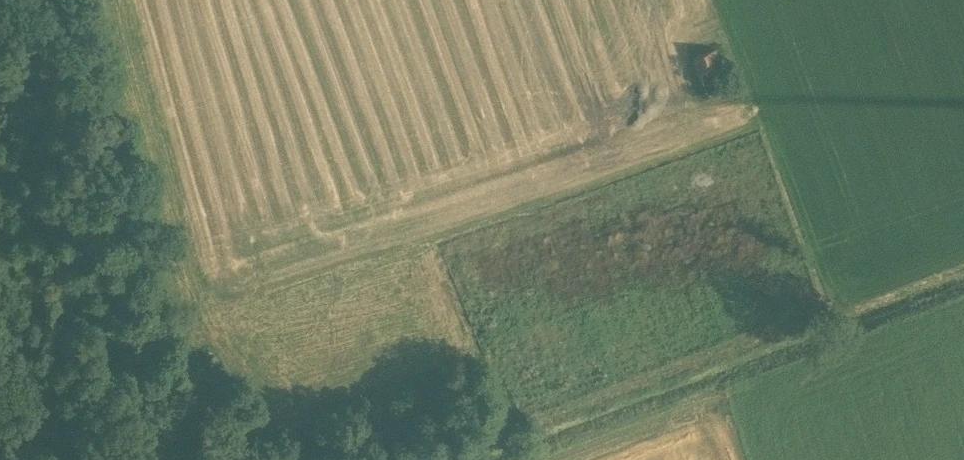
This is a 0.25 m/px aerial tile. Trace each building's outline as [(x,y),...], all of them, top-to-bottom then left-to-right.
[(716,45),(696,52),(710,91),(730,83),(716,45)]
